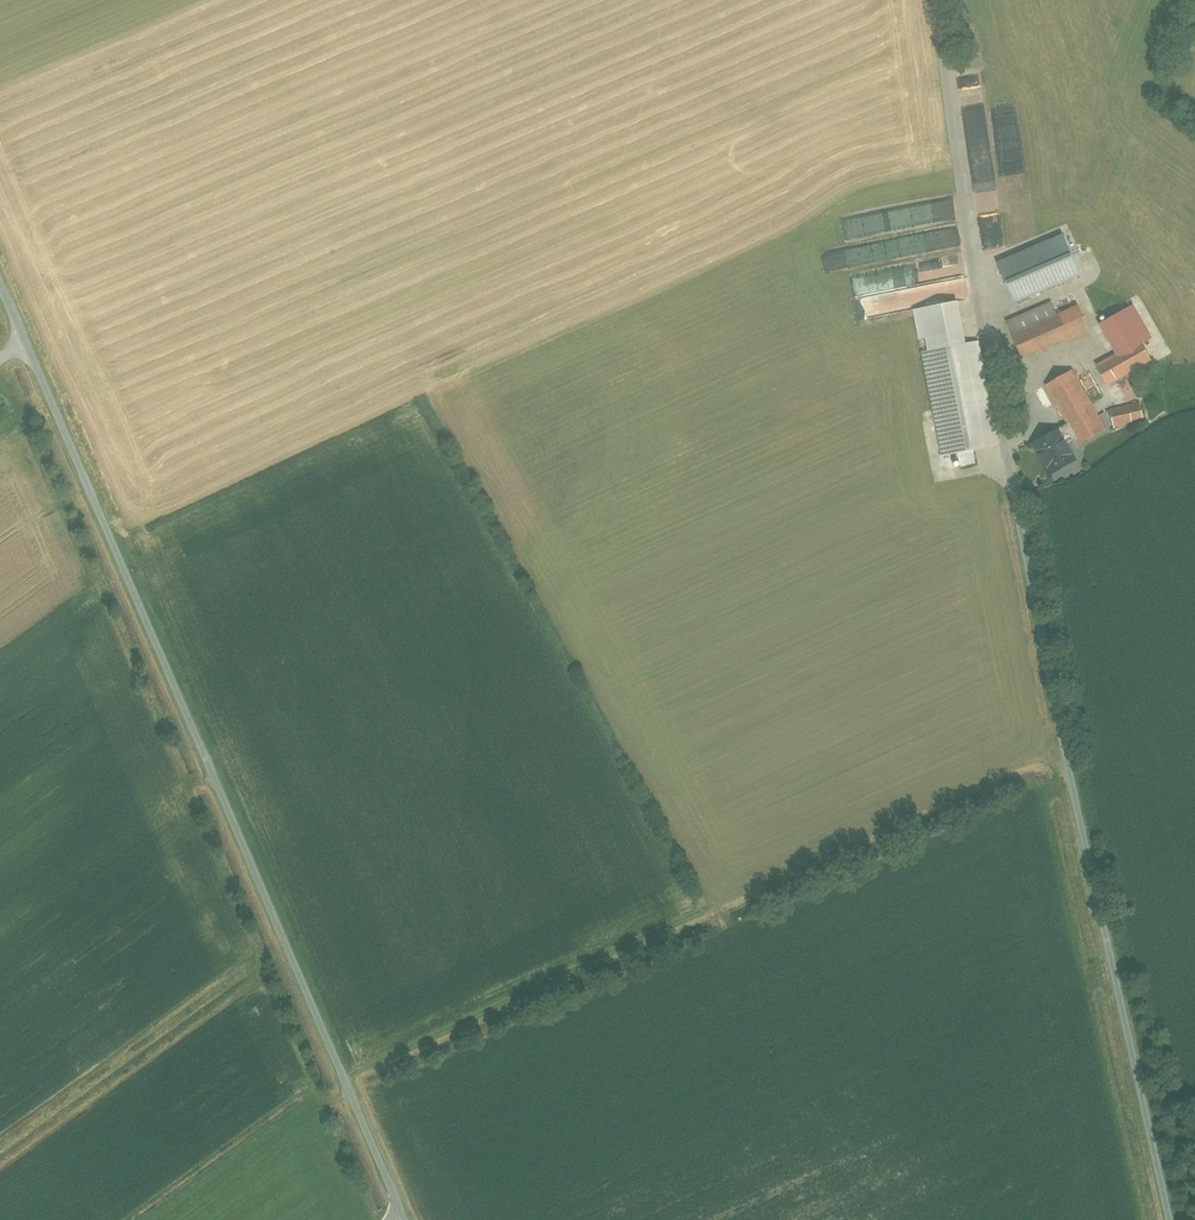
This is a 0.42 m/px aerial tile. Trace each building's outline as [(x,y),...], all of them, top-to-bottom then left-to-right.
[(1014,302),(1082,276),(1065,232),(1010,253),(1011,257),(999,261),(1014,302)] [(958,303),(911,313),(917,345),(925,343),(928,356),(920,357),(940,461),(998,449),(977,346),(969,347),(966,348),(958,303)] [(1003,325),(1021,365),(1089,336),(1078,311),(1057,320),(1050,304),(1003,325)] [(1101,328),(1099,330),(1116,358),(1096,370),(1107,390),(1151,364),(1141,349),(1153,342),(1133,309),(1101,328)] [(1108,433),(1073,374),(1044,391),(1066,428),(1030,449),(1049,482),(1077,465),(1071,455),(1108,433)] [(1140,406),(1109,412),(1114,431),(1144,425),(1140,406)]
